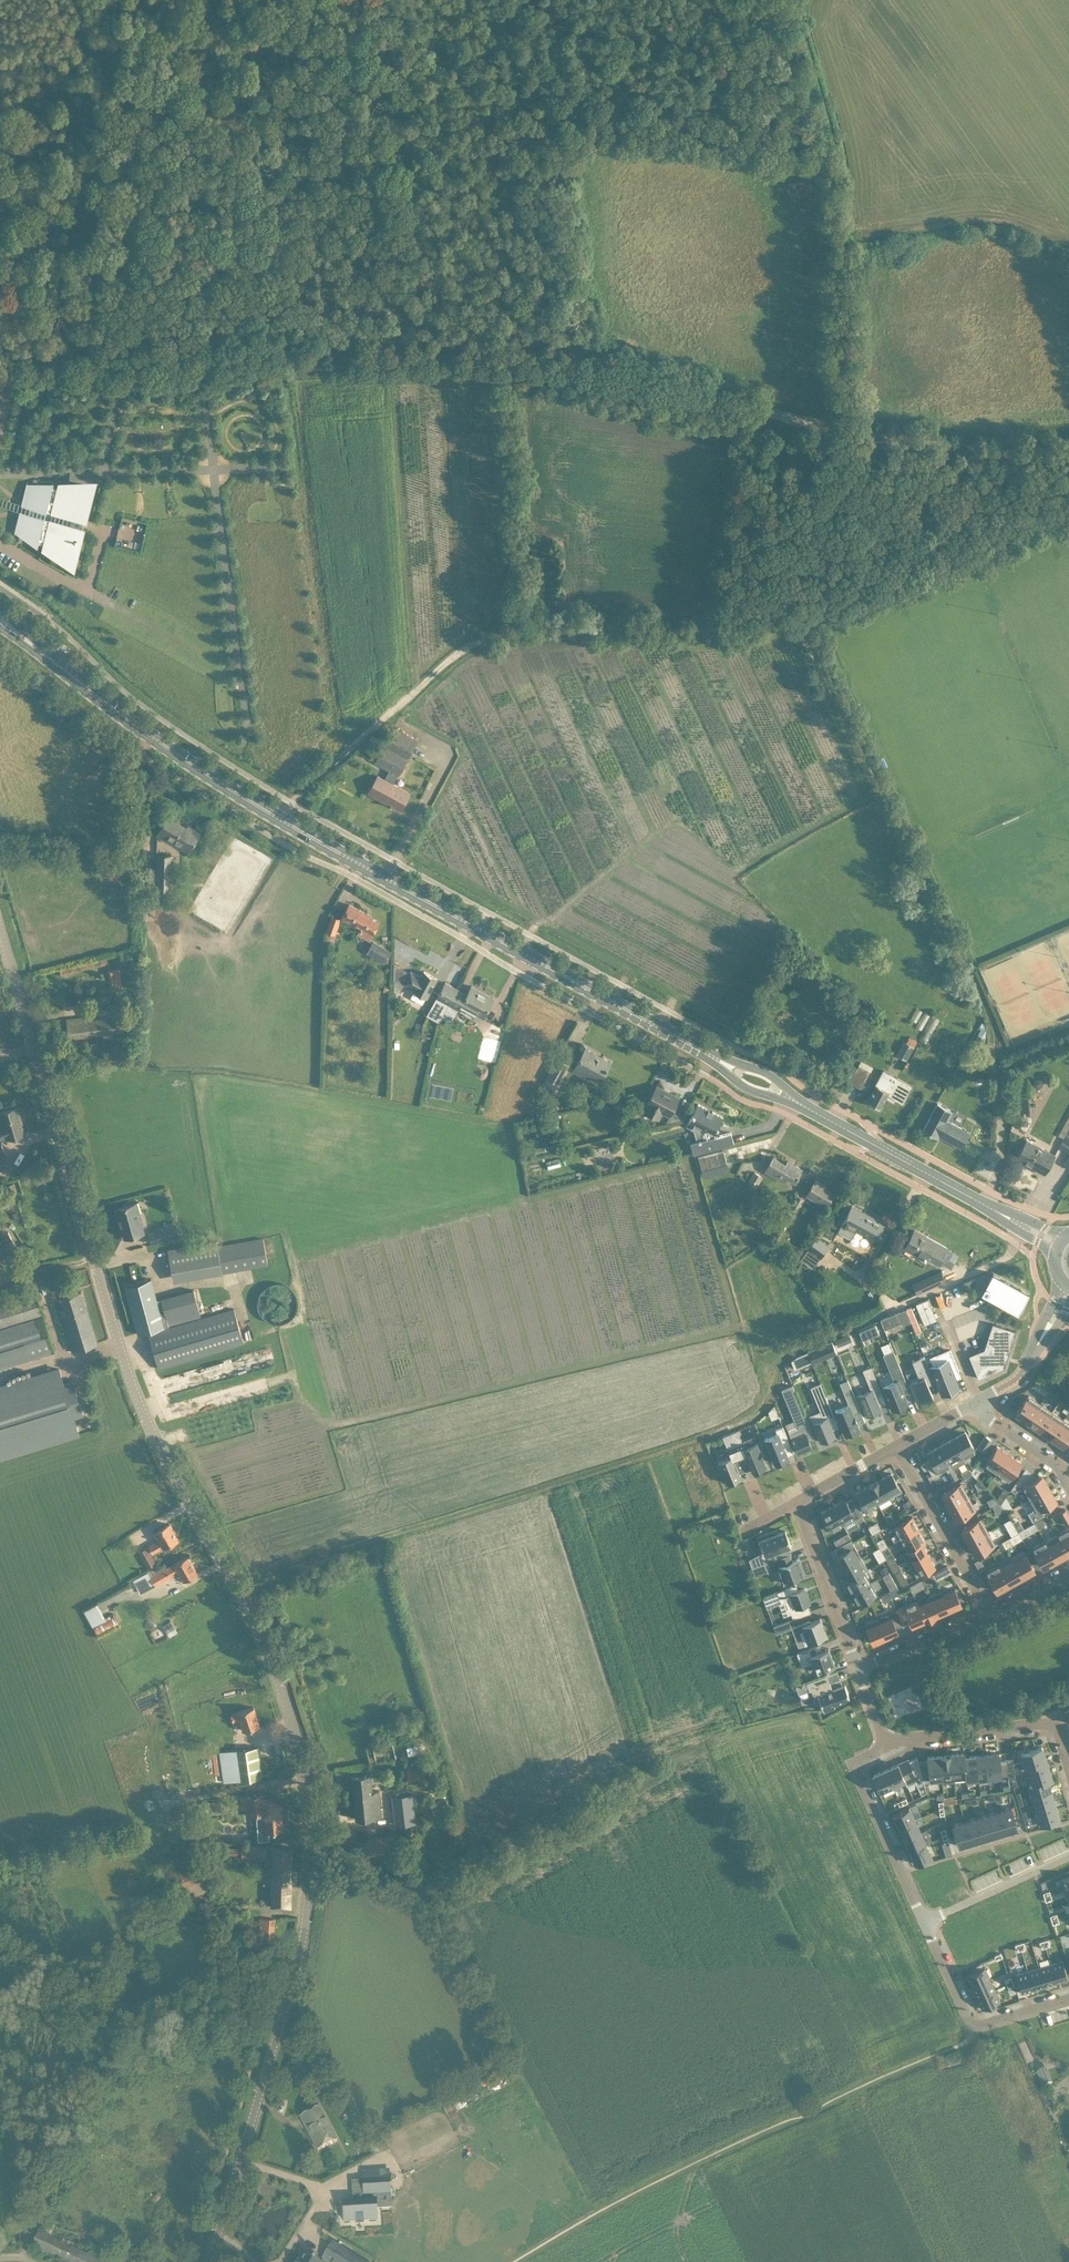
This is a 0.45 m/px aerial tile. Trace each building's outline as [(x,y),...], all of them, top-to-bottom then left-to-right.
[(36,486),(24,533),(72,560),(90,485),(36,486)] [(416,741),(403,734),(393,728),(375,762),(390,770),(385,779),(378,775),(368,793),(390,805),(389,806),(391,806),(391,805),(400,810),(410,793),(392,783),(398,774),(416,741)] [(168,816),(162,826),(157,835),(167,841),(169,837),(190,850),(200,833),(191,828),(190,830),(168,816)] [(156,853),(155,889),(173,889),(174,854),(156,853)] [(349,904),(342,917),(360,927),(357,933),(369,940),(379,922),(371,917),(371,916),(349,904)] [(332,916),(327,931),(335,933),(340,919),(332,916)] [(373,941),(367,952),(385,962),(391,951),(373,941)] [(395,981),(394,990),(400,993),(406,983),(404,982),(410,972),(395,964),(395,981)] [(121,979),(119,966),(108,968),(110,980),(121,979)] [(413,990),(427,997),(437,978),(424,971),(421,976),(410,971),(410,972),(404,982),(406,983),(414,988),(413,990)] [(445,982),(440,992),(436,998),(448,1004),(457,989),(457,988),(445,982)] [(457,989),(448,1004),(449,1004),(442,1017),(451,1022),(458,1009),(459,1010),(461,1006),(483,1017),(493,998),(493,997),(492,998),(471,987),(472,986),(471,986),(467,994),(457,989)] [(918,1008),(913,1016),(919,1019),(924,1011),(918,1008)] [(89,1016),(77,1018),(66,1019),(68,1038),(123,1032),(122,1017),(112,1018),(112,1013),(92,1015),(92,1019),(90,1020),(89,1016)] [(919,1038),(926,1042),(939,1019),(932,1015),(919,1038)] [(903,1040),(896,1053),(907,1060),(914,1046),(916,1041),(909,1037),(906,1042),(903,1040)] [(585,1048),(580,1057),(573,1070),(582,1075),(583,1073),(599,1082),(611,1061),(585,1048)] [(557,1057),(552,1067),(547,1077),(558,1083),(569,1064),(557,1057)] [(858,1065),(854,1072),(849,1082),(861,1088),(870,1071),(858,1065)] [(872,1093),(868,1100),(880,1107),(886,1096),(893,1101),(895,1098),(902,1102),(911,1086),(897,1078),(894,1082),(887,1079),(882,1087),(877,1084),(876,1085),(872,1093)] [(656,1085),(651,1094),(644,1096),(644,1097),(646,1096),(647,1102),(646,1103),(654,1108),(650,1115),(658,1119),(662,1112),(671,1117),(668,1123),(683,1119),(684,1117),(672,1111),(679,1097),(656,1085)] [(938,1103),(923,1130),(938,1138),(939,1136),(961,1148),(970,1132),(948,1120),(952,1111),(938,1103)] [(698,1141),(690,1143),(693,1154),(734,1143),(731,1132),(716,1136),(715,1132),(723,1117),(697,1104),(687,1123),(703,1132),(705,1139),(701,1140),(700,1139),(698,1140),(698,1141)] [(0,1111),(0,1116),(2,1121),(0,1122),(0,1139),(7,1138),(25,1133),(17,1106),(12,1108),(11,1105),(4,1107),(5,1110),(0,1111)] [(1058,1134),(1063,1137),(1059,1145),(1068,1150),(1068,1114),(1058,1134)] [(1016,1158),(1044,1173),(1054,1155),(1026,1140),(1016,1158)] [(546,1146),(547,1151),(557,1148),(556,1143),(546,1146)] [(727,1163),(723,1151),(698,1157),(701,1170),(727,1163)] [(9,1167),(5,1153),(5,1152),(4,1152),(0,1154),(0,1170),(9,1167)] [(773,1157),(767,1166),(765,1170),(785,1182),(787,1177),(795,1182),(802,1169),(794,1165),(792,1168),(773,1157)] [(747,1183),(756,1188),(762,1176),(753,1172),(747,1183)] [(815,1179),(810,1189),(806,1194),(826,1205),(833,1193),(822,1187),(823,1184),(815,1179)] [(14,1182),(4,1186),(7,1194),(17,1190),(14,1182)] [(796,1194),(790,1206),(797,1211),(804,1199),(796,1194)] [(136,1202),(115,1208),(118,1220),(119,1219),(125,1238),(143,1232),(141,1223),(142,1223),(136,1202)] [(852,1205),(838,1231),(851,1238),(855,1231),(863,1235),(865,1231),(877,1238),(885,1223),(852,1205)] [(176,1225),(160,1230),(162,1240),(179,1235),(176,1225)] [(914,1230),(909,1239),(904,1248),(926,1260),(928,1257),(939,1263),(947,1248),(914,1230)] [(18,1247),(8,1231),(0,1236),(0,1259),(18,1247)] [(808,1248),(800,1259),(812,1267),(819,1257),(820,1257),(828,1245),(816,1236),(807,1248),(808,1248)] [(172,1270),(220,1262),(222,1272),(268,1264),(263,1238),(217,1246),(217,1242),(168,1250),(172,1270)] [(941,1271),(913,1284),(917,1293),(945,1280),(941,1271)] [(988,1281),(981,1292),(1018,1312),(1028,1292),(992,1272),(990,1277),(988,1281)] [(151,1279),(125,1285),(138,1333),(147,1330),(158,1368),(169,1365),(219,1350),(244,1343),(234,1308),(169,1327),(169,1325),(201,1316),(193,1288),(157,1298),(151,1279)] [(42,1313),(34,1287),(21,1292),(23,1299),(0,1306),(0,1326),(42,1313)] [(258,1303),(258,1307),(259,1309),(261,1313),(263,1316),(267,1319),(271,1321),(275,1321),(279,1320),(282,1319),(286,1317),(289,1313),(291,1309),(292,1304),(292,1300),(290,1296),(287,1292),(284,1289),(280,1288),(275,1287),(270,1288),(265,1291),(262,1294),(259,1298),(258,1303)] [(56,1298),(59,1309),(72,1351),(97,1343),(81,1290),(56,1298)] [(928,1300),(917,1304),(925,1324),(936,1320),(928,1300)] [(897,1312),(880,1319),(885,1329),(901,1322),(897,1312)] [(0,1328),(0,1368),(54,1351),(43,1315),(0,1328)] [(984,1349),(969,1355),(978,1378),(1001,1368),(1005,1356),(1008,1357),(1016,1331),(992,1323),(984,1349)] [(876,1324),(859,1331),(863,1339),(879,1332),(876,1324)] [(937,1363),(931,1366),(942,1393),(958,1386),(953,1373),(959,1370),(947,1340),(946,1341),(949,1350),(934,1356),(937,1363)] [(832,1341),(807,1351),(808,1351),(812,1361),(812,1363),(837,1353),(832,1341)] [(881,1344),(884,1353),(885,1353),(893,1350),(889,1341),(881,1344)] [(894,1381),(882,1385),(892,1410),(908,1403),(904,1394),(902,1388),(907,1386),(908,1386),(893,1350),(885,1353),(884,1353),(883,1354),(894,1381)] [(797,1356),(791,1360),(794,1368),(812,1361),(808,1351),(797,1356)] [(919,1377),(909,1381),(918,1402),(933,1396),(928,1383),(935,1381),(924,1354),(912,1359),(916,1369),(919,1377)] [(871,1389),(858,1395),(866,1415),(881,1409),(879,1406),(875,1395),(882,1393),(871,1366),(862,1369),(871,1389)] [(0,1385),(0,1457),(79,1433),(74,1418),(83,1415),(73,1381),(64,1384),(59,1367),(0,1385)] [(820,1382),(810,1387),(820,1410),(823,1418),(813,1423),(821,1441),(822,1441),(822,1439),(825,1438),(826,1439),(835,1435),(832,1429),(838,1427),(820,1382)] [(792,1384),(781,1389),(794,1420),(797,1428),(788,1432),(797,1452),(811,1446),(809,1440),(814,1438),(792,1384)] [(848,1404),(835,1409),(845,1434),(846,1433),(847,1435),(855,1432),(854,1430),(859,1428),(857,1424),(856,1422),(857,1421),(853,1413),(852,1412),(860,1409),(851,1388),(843,1391),(848,1404)] [(1028,1395),(1016,1413),(1022,1417),(1027,1421),(1028,1421),(1040,1403),(1028,1395)] [(1052,1411),(1040,1403),(1028,1421),(1027,1421),(1034,1426),(1035,1425),(1037,1427),(1039,1429),(1052,1411)] [(1063,1419),(1052,1411),(1039,1429),(1042,1431),(1042,1430),(1045,1432),(1044,1432),(1051,1437),(1063,1419)] [(1063,1419),(1051,1437),(1057,1441),(1063,1445),(1068,1437),(1068,1423),(1063,1419)] [(777,1433),(764,1438),(775,1463),(788,1457),(788,1455),(783,1444),(789,1441),(783,1426),(775,1429),(777,1433)] [(737,1430),(731,1433),(736,1446),(741,1459),(747,1456),(752,1468),(753,1471),(755,1471),(755,1472),(761,1470),(760,1469),(766,1466),(763,1457),(764,1457),(761,1449),(759,1449),(757,1442),(748,1446),(744,1442),(742,1443),(737,1430)] [(952,1439),(960,1453),(965,1462),(970,1458),(968,1454),(976,1450),(965,1431),(959,1435),(953,1438),(952,1439)] [(719,1463),(716,1465),(719,1473),(722,1471),(727,1482),(728,1482),(729,1484),(735,1481),(734,1479),(741,1476),(739,1473),(735,1462),(741,1460),(742,1460),(741,1459),(736,1446),(731,1433),(724,1435),(729,1448),(725,1450),(728,1456),(718,1461),(719,1463)] [(992,1439),(985,1435),(977,1447),(983,1451),(992,1439)] [(947,1441),(940,1445),(940,1446),(940,1445),(948,1460),(960,1453),(952,1439),(953,1438),(950,1440),(947,1442),(947,1441)] [(948,1460),(940,1445),(940,1446),(934,1449),(933,1449),(927,1452),(931,1459),(925,1462),(929,1469),(932,1475),(945,1467),(948,1471),(953,1481),(958,1478),(948,1460)] [(974,1465),(974,1466),(981,1470),(985,1464),(997,1472),(1009,1454),(1003,1450),(1003,1449),(997,1445),(987,1460),(981,1455),(974,1465)] [(997,1472),(993,1477),(998,1480),(1002,1475),(1009,1480),(1021,1462),(1015,1458),(1009,1454),(997,1472)] [(970,1472),(968,1468),(961,1472),(965,1478),(972,1474),(970,1472)] [(890,1498),(902,1491),(891,1473),(879,1479),(890,1498)] [(1015,1492),(1023,1487),(1030,1498),(1049,1488),(1045,1481),(1042,1475),(1035,1479),(1029,1475),(1030,1474),(1029,1473),(1024,1481),(1019,1478),(1019,1477),(1011,1489),(1015,1492)] [(878,1504),(890,1498),(879,1479),(868,1486),(878,1504)] [(961,1483),(942,1494),(945,1500),(949,1506),(968,1496),(961,1483)] [(866,1511),(878,1504),(868,1486),(856,1492),(866,1511)] [(1049,1488),(1030,1498),(1034,1506),(1031,1507),(1033,1510),(1028,1512),(1032,1521),(1044,1515),(1041,1509),(1056,1500),(1052,1494),(1049,1488)] [(956,1519),(979,1506),(976,1501),(972,1503),(968,1496),(949,1506),(953,1513),(952,1513),(956,1519)] [(845,1499),(833,1505),(843,1524),(847,1531),(859,1524),(857,1522),(864,1518),(854,1501),(848,1505),(846,1500),(845,1499)] [(911,1500),(902,1505),(906,1511),(914,1506),(911,1500)] [(833,1505),(821,1512),(831,1530),(843,1524),(833,1505)] [(1066,1509),(1059,1512),(1066,1525),(1068,1523),(1068,1515),(1066,1509)] [(890,1514),(885,1517),(889,1524),(894,1521),(890,1514)] [(900,1538),(919,1528),(912,1516),(894,1526),(897,1532),(891,1536),(894,1542),(900,1538)] [(980,1518),(961,1529),(965,1535),(969,1541),(987,1531),(980,1518)] [(1018,1531),(1011,1518),(1004,1521),(1012,1536),(1019,1532),(1018,1531)] [(1046,1524),(1042,1518),(1035,1522),(1038,1528),(1046,1524)] [(880,1529),(876,1522),(868,1526),(872,1534),(880,1529)] [(169,1523),(160,1529),(155,1532),(159,1540),(149,1546),(153,1553),(163,1547),(178,1539),(169,1523)] [(1029,1526),(1021,1530),(1025,1536),(1032,1532),(1029,1526)] [(925,1540),(919,1528),(900,1538),(907,1550),(922,1542),(925,1540)] [(1058,1534),(1068,1553),(1068,1552),(1068,1528),(1058,1534)] [(757,1536),(763,1552),(755,1556),(758,1565),(764,1563),(782,1556),(779,1549),(791,1545),(785,1529),(776,1532),(775,1529),(757,1536)] [(987,1531),(969,1541),(972,1548),(976,1554),(995,1544),(987,1531)] [(1012,1536),(1011,1536),(1014,1543),(1022,1539),(1022,1538),(1019,1532),(1012,1536)] [(1058,1534),(1045,1541),(1056,1559),(1055,1560),(1063,1556),(1063,1555),(1066,1554),(1068,1552),(1068,1553),(1058,1534)] [(887,1545),(883,1537),(876,1541),(881,1549),(887,1545)] [(861,1557),(852,1542),(853,1542),(852,1539),(843,1543),(846,1549),(836,1555),(843,1567),(861,1557)] [(1045,1541),(1032,1548),(1043,1567),(1049,1563),(1055,1560),(1056,1559),(1045,1541)] [(928,1553),(922,1542),(907,1550),(913,1561),(928,1553)] [(147,1546),(139,1551),(147,1566),(156,1562),(147,1546)] [(1013,1562),(1021,1576),(1022,1576),(1028,1573),(1034,1569),(1024,1550),(1011,1558),(1013,1562)] [(981,1565),(995,1558),(991,1552),(978,1559),(981,1565)] [(935,1565),(928,1553),(913,1561),(909,1563),(916,1576),(935,1565)] [(784,1583),(804,1575),(798,1558),(792,1561),(789,1554),(782,1556),(764,1563),(768,1573),(779,1569),(784,1583)] [(165,1563),(134,1581),(140,1592),(156,1584),(156,1585),(179,1572),(184,1580),(197,1573),(188,1556),(174,1563),(167,1567),(165,1563)] [(849,1578),(867,1568),(861,1557),(843,1567),(849,1578)] [(1001,1568),(1001,1569),(1009,1583),(1009,1584),(1018,1579),(1017,1578),(1019,1577),(1020,1578),(1022,1576),(1021,1576),(1013,1562),(1001,1568)] [(999,1564),(986,1572),(996,1591),(1003,1587),(1009,1583),(1001,1569),(1001,1568),(999,1564)] [(899,1567),(893,1570),(901,1586),(907,1583),(899,1567)] [(870,1582),(863,1571),(867,1569),(867,1568),(849,1578),(845,1581),(852,1593),(870,1582)] [(858,1604),(877,1594),(870,1582),(852,1593),(858,1604)] [(796,1584),(763,1596),(767,1608),(786,1601),(793,1618),(811,1612),(808,1603),(810,1602),(804,1588),(798,1590),(796,1584)] [(955,1589),(942,1594),(949,1609),(961,1604),(955,1589)] [(941,1590),(928,1596),(929,1600),(936,1615),(949,1609),(942,1594),(941,1590)] [(929,1600),(918,1605),(925,1620),(936,1615),(929,1600)] [(903,1606),(896,1609),(902,1622),(909,1619),(912,1626),(925,1620),(918,1605),(916,1601),(903,1606)] [(93,1626),(98,1633),(118,1622),(113,1612),(105,1617),(97,1602),(84,1610),(93,1626)] [(896,1609),(877,1618),(879,1622),(886,1637),(898,1632),(895,1625),(902,1622),(896,1609)] [(163,1630),(168,1638),(177,1632),(169,1618),(163,1621),(165,1624),(163,1625),(165,1629),(163,1630)] [(802,1631),(806,1644),(819,1640),(818,1637),(826,1634),(820,1618),(810,1622),(810,1620),(795,1625),(798,1632),(802,1631)] [(877,1618),(865,1623),(865,1624),(868,1632),(873,1642),(886,1637),(879,1622),(877,1618)] [(776,1633),(792,1628),(789,1620),(773,1626),(776,1633)] [(820,1644),(797,1652),(798,1657),(799,1657),(799,1660),(806,1657),(808,1663),(812,1661),(816,1671),(824,1668),(824,1669),(827,1668),(827,1667),(835,1664),(831,1655),(829,1648),(822,1650),(820,1644)] [(834,1704),(849,1698),(845,1685),(832,1690),(827,1674),(806,1682),(809,1690),(812,1689),(815,1697),(818,1696),(824,1711),(835,1707),(834,1704)] [(254,1707),(243,1710),(237,1712),(231,1714),(233,1722),(240,1720),(243,1730),(259,1725),(254,1707)] [(393,1741),(367,1746),(371,1764),(397,1758),(393,1741)] [(223,1781),(262,1776),(258,1746),(219,1751),(223,1781)] [(1006,1758),(1005,1758),(1006,1760),(1008,1772),(1014,1772),(1014,1769),(1025,1766),(1025,1765),(1046,1759),(1042,1747),(1021,1753),(1023,1760),(1013,1763),(1012,1757),(1006,1758)] [(963,1753),(951,1754),(954,1776),(966,1775),(964,1757),(964,1753),(963,1753)] [(999,1753),(986,1754),(988,1777),(1008,1774),(1008,1772),(1006,1760),(999,1761),(999,1753)] [(951,1754),(939,1755),(942,1780),(941,1780),(942,1783),(954,1781),(955,1781),(954,1776),(951,1754)] [(986,1754),(976,1756),(978,1778),(979,1778),(988,1777),(986,1754)] [(939,1755),(927,1757),(928,1764),(930,1781),(941,1780),(942,1780),(939,1755)] [(964,1757),(966,1775),(966,1782),(967,1782),(979,1780),(979,1778),(978,1778),(976,1756),(964,1757)] [(898,1763),(898,1764),(905,1779),(904,1779),(907,1785),(915,1781),(921,1793),(926,1791),(924,1782),(919,1765),(918,1760),(917,1757),(909,1760),(908,1759),(898,1764),(898,1763)] [(1046,1759),(1025,1765),(1025,1766),(1028,1775),(1048,1769),(1046,1759)] [(405,1765),(407,1782),(430,1780),(428,1762),(423,1763),(423,1767),(411,1768),(411,1764),(405,1765)] [(898,1764),(886,1769),(892,1784),(904,1779),(905,1779),(898,1764)] [(928,1764),(919,1765),(924,1782),(930,1781),(928,1764)] [(883,1771),(873,1775),(880,1790),(892,1784),(886,1769),(883,1771)] [(1048,1769),(1028,1775),(1031,1784),(1031,1785),(1047,1780),(1052,1779),(1051,1778),(1048,1769)] [(370,1773),(363,1774),(352,1775),(356,1819),(381,1816),(379,1790),(372,1791),(370,1773)] [(1031,1784),(1029,1785),(1032,1794),(1032,1795),(1050,1789),(1047,1780),(1031,1785),(1031,1784)] [(1032,1794),(1029,1795),(1030,1795),(1032,1805),(1033,1805),(1035,1805),(1035,1804),(1053,1799),(1050,1789),(1032,1795),(1032,1794)] [(246,1798),(241,1799),(242,1804),(247,1803),(249,1815),(256,1814),(257,1822),(258,1840),(269,1839),(268,1831),(271,1830),(282,1830),(281,1812),(266,1813),(264,1794),(253,1796),(246,1797),(246,1798)] [(411,1795),(393,1796),(396,1823),(414,1821),(411,1795)] [(430,1801),(432,1813),(438,1812),(438,1813),(449,1811),(448,1807),(454,1805),(452,1797),(430,1801)] [(1053,1799),(1035,1804),(1035,1805),(1038,1813),(1038,1814),(1056,1808),(1053,1799)] [(210,1802),(211,1814),(222,1812),(221,1802),(216,1802),(216,1801),(210,1802)] [(909,1807),(893,1814),(899,1826),(914,1819),(909,1807)] [(1011,1807),(999,1810),(1005,1832),(1017,1828),(1011,1807)] [(1038,1813),(1035,1814),(1038,1825),(1059,1818),(1056,1808),(1038,1814),(1038,1813)] [(999,1810),(987,1814),(994,1835),(1005,1832),(999,1810)] [(987,1814),(976,1817),(982,1838),(994,1835),(987,1814)] [(976,1817),(964,1821),(971,1842),(982,1838),(976,1817)] [(914,1819),(899,1826),(905,1838),(920,1831),(914,1819)] [(964,1821),(952,1824),(959,1846),(971,1842),(964,1821)] [(920,1831),(905,1838),(910,1850),(925,1844),(920,1831)] [(394,1834),(369,1839),(359,1841),(363,1861),(398,1854),(394,1834)] [(925,1844),(910,1850),(916,1863),(931,1856),(925,1844)] [(242,1855),(242,1859),(266,1858),(266,1846),(227,1847),(227,1855),(242,1855)] [(272,1906),(279,1906),(290,1907),(291,1847),(273,1847),(272,1906)] [(204,1860),(178,1868),(180,1875),(206,1865),(204,1860)] [(928,1877),(915,1881),(920,1894),(932,1890),(928,1877)] [(1033,1895),(1022,1900),(1031,1918),(1041,1913),(1033,1895)] [(1022,1900),(1013,1904),(1021,1922),(1031,1918),(1022,1900)] [(1013,1904),(1002,1909),(1010,1927),(1021,1922),(1013,1904)] [(994,1908),(983,1913),(992,1931),(1002,1926),(994,1908)] [(983,1913),(974,1917),(982,1935),(992,1931),(983,1913)] [(974,1917),(964,1921),(972,1940),(982,1935),(974,1917)] [(272,1941),(274,1919),(260,1918),(259,1940),(272,1941)] [(964,1921),(954,1926),(963,1944),(972,1940),(964,1921)] [(954,1926),(944,1931),(952,1949),(963,1944),(954,1926)] [(1062,1959),(1050,1963),(1056,1982),(1068,1978),(1062,1959)] [(1050,1963),(1039,1966),(1045,1985),(1056,1982),(1050,1963)] [(1039,1966),(1027,1970),(1033,1989),(1045,1985),(1039,1966)] [(985,1967),(967,1975),(972,1986),(990,1978),(985,1967)] [(1027,1970),(1015,1974),(1021,1993),(1033,1989),(1027,1970)] [(990,1978),(972,1986),(977,1997),(995,1989),(990,1978)] [(995,1989),(977,1997),(982,2008),(1000,2000),(995,1989)] [(1044,2071),(1036,2074),(1043,2088),(1050,2085),(1044,2071)] [(337,2141),(324,2117),(319,2108),(300,2118),(317,2152),(337,2141)] [(358,2195),(384,2191),(382,2175),(355,2178),(358,2195)] [(340,2222),(372,2218),(370,2197),(337,2201),(340,2222)] [(39,2231),(30,2249),(57,2261),(103,2261),(50,2237),(55,2227),(48,2224),(43,2233),(39,2231)] [(322,2260),(325,2261),(362,2261),(332,2243),(322,2260)]
